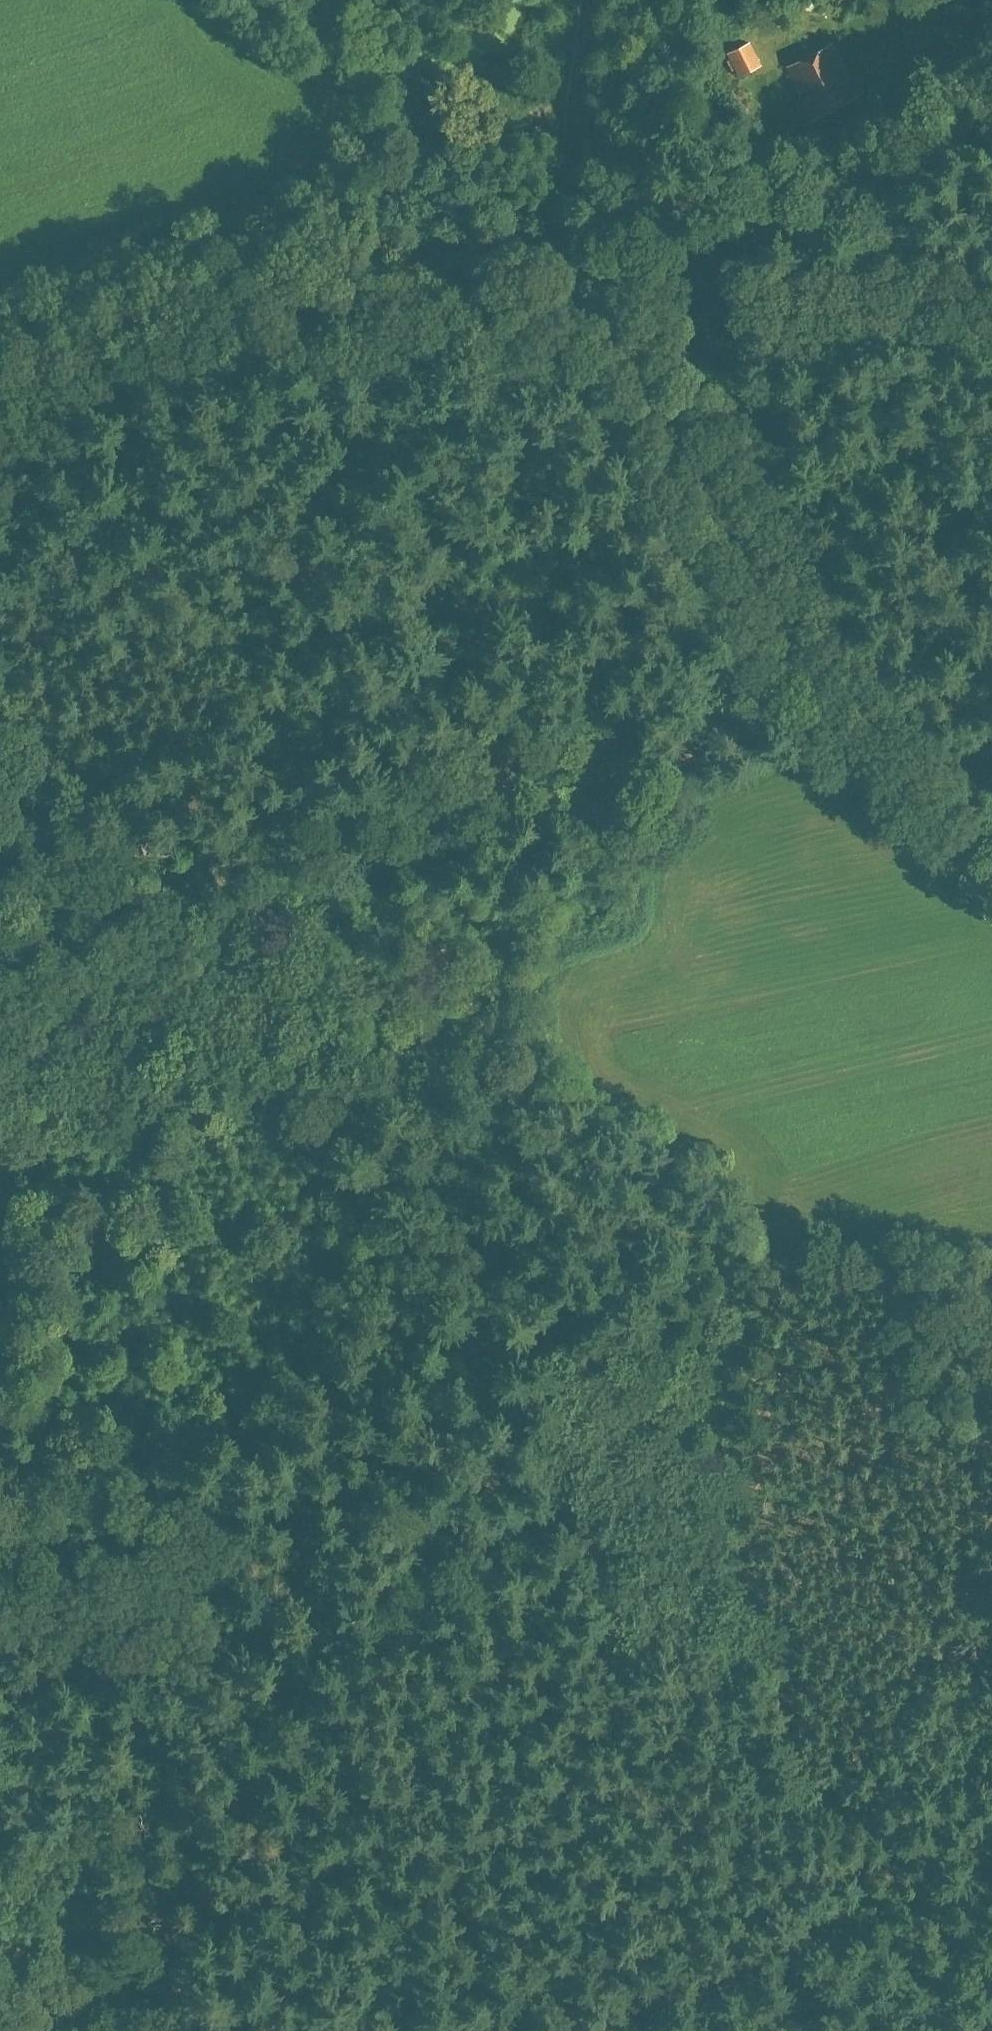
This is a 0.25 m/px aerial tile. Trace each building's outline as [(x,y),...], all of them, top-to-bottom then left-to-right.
[(815,118),(858,96),(831,43),(788,65),(815,118)] [(740,74),(758,65),(761,63),(756,53),(734,64),(740,74)]
